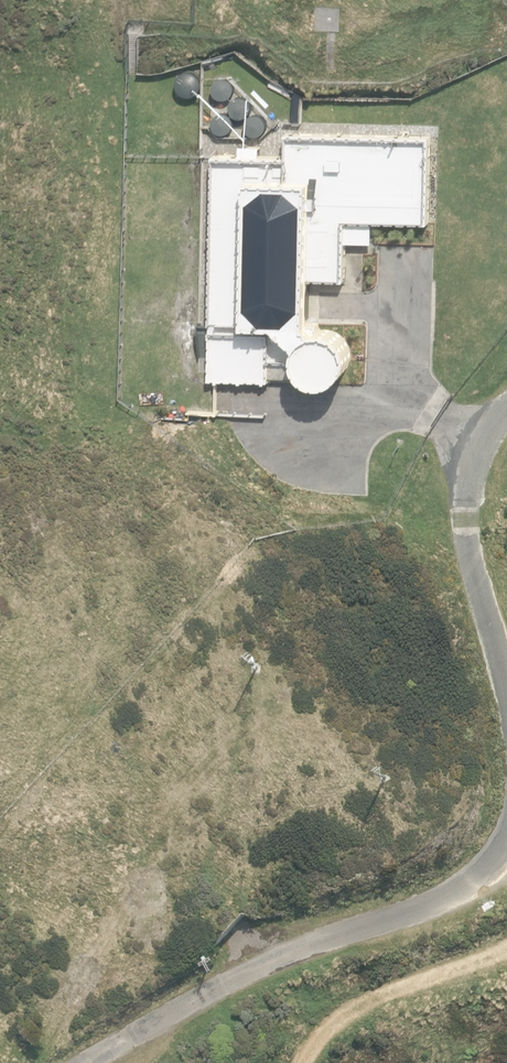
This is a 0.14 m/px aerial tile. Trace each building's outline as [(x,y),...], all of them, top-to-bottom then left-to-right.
[(191,98),(195,96),(198,94),(201,91),(202,87),(202,83),(200,79),(198,75),(195,73),(191,72),(186,72),(182,74),(179,77),(177,81),(176,85),(177,89),(179,93),(183,96),(187,97),(191,98)] [(224,102),(228,101),(230,99),(232,96),(234,92),(234,89),(232,85),(230,83),(227,81),(224,80),(220,80),(217,81),(214,84),(212,87),(211,91),(212,95),(214,98),(217,100),(221,102),(224,102)] [(242,117),(246,116),(248,114),(251,111),(252,107),(252,104),(250,101),(248,98),(245,96),(242,95),(238,95),(235,96),(232,99),(230,102),(229,106),(230,110),(232,113),(235,115),(239,117),(242,117)] [(224,135),(227,134),(230,132),(232,129),(233,126),(233,122),(232,119),(230,116),(227,114),(224,113),(220,113),(216,115),(213,117),(212,120),(211,124),(212,128),(214,131),(217,134),(220,135),(224,135)] [(258,137),(261,136),(264,133),(266,131),(267,127),(267,124),(266,120),(264,118),(261,116),(258,115),(254,115),(250,116),(247,119),(245,122),(245,126),(246,130),(248,133),(251,135),(254,137),(258,137)] [(428,221),(429,135),(284,131),(284,155),(259,155),(259,144),(239,144),(238,154),(212,153),(210,322),(198,322),(198,354),(208,354),(207,379),(269,381),(269,376),(307,377),(311,379),(319,382),(328,382),(337,379),(344,373),(349,366),(351,358),(350,349),(347,341),(341,334),(333,329),(324,328),(312,327),(306,321),(306,278),(342,277),(344,241),(371,242),(372,219),(428,221)]
